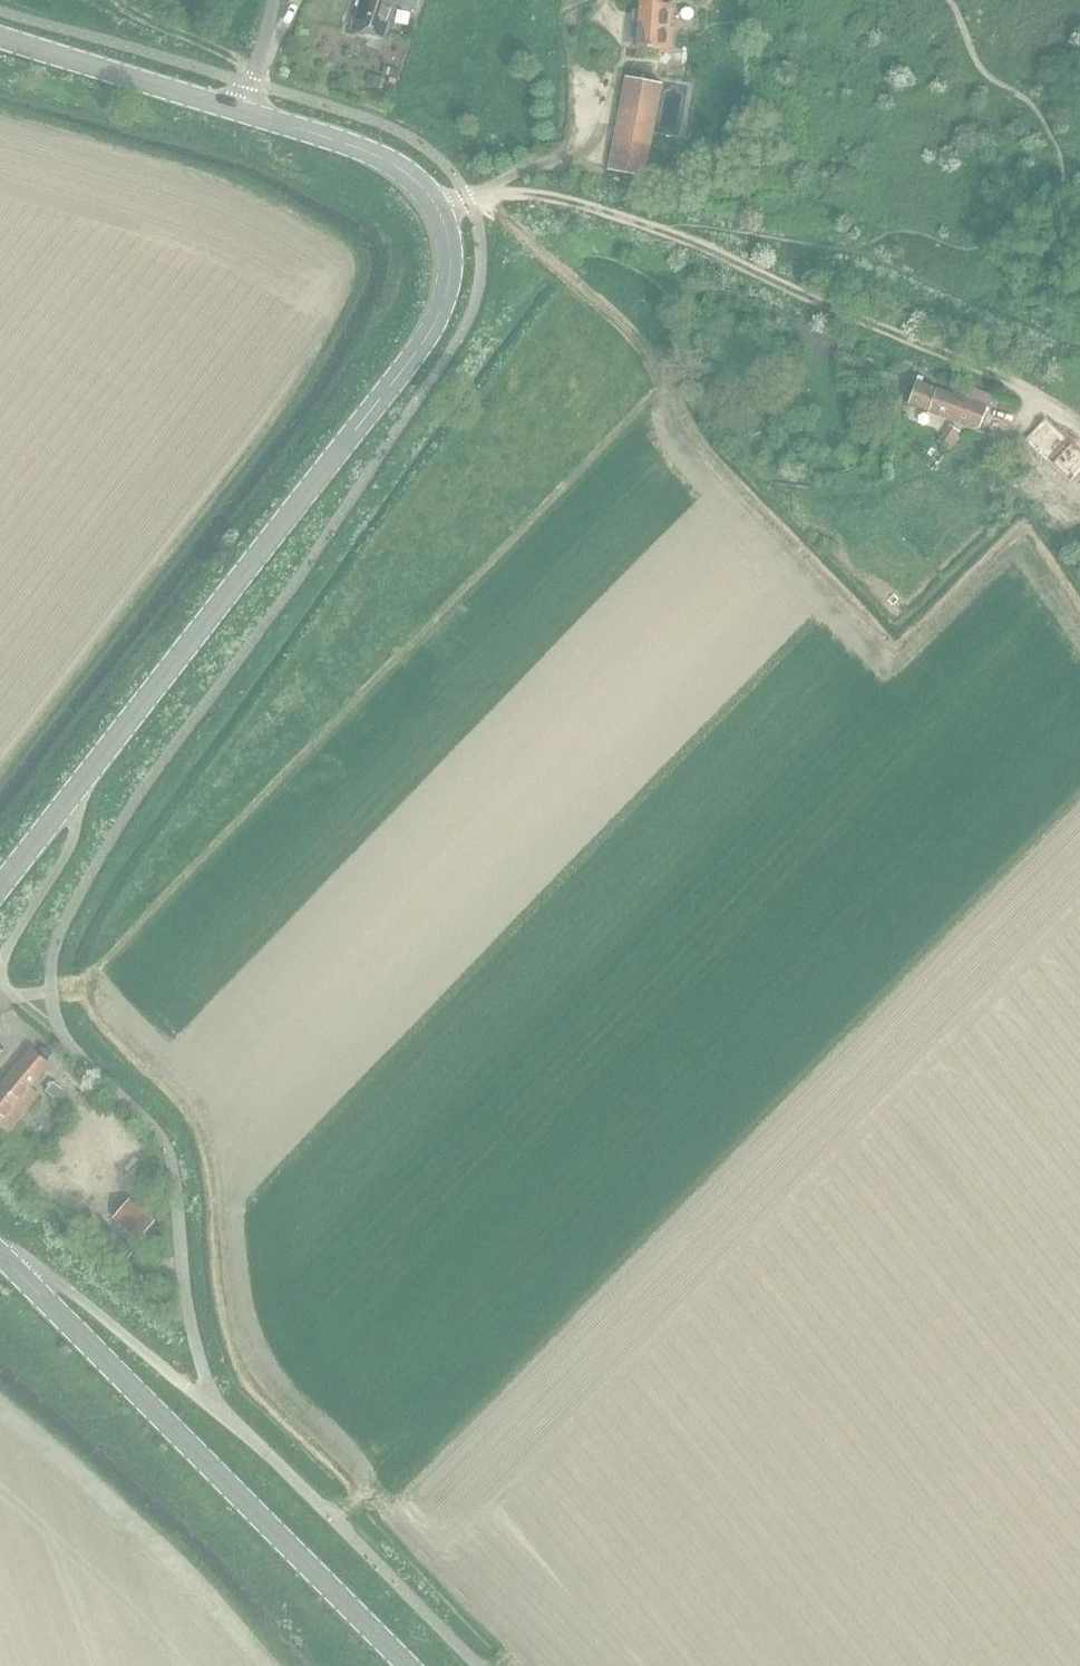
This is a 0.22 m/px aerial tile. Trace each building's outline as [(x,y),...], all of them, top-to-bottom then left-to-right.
[(396,3),(412,8),(411,12),(414,13),(418,0),(361,0),(352,28),(384,38),(396,3)] [(640,28),(637,28),(634,30),(633,42),(635,44),(639,44),(639,46),(671,48),(674,5),(664,4),(664,0),(642,0),(640,28)] [(642,188),(665,67),(631,61),(608,182),(642,188)] [(980,426),(987,405),(915,381),(908,402),(980,426)] [(1044,417),(1024,438),(1070,481),(1079,470),(1079,450),(1044,417)] [(938,440),(948,446),(960,429),(950,423),(938,440)] [(1,1084),(0,1085),(0,1126),(6,1132),(7,1131),(39,1094),(30,1086),(50,1063),(32,1048),(1,1084)] [(54,1079),(45,1089),(55,1098),(64,1088),(54,1079)] [(153,1219),(129,1198),(112,1216),(136,1238),(153,1219)] [(130,1245),(107,1224),(95,1237),(119,1258),(130,1245)]
